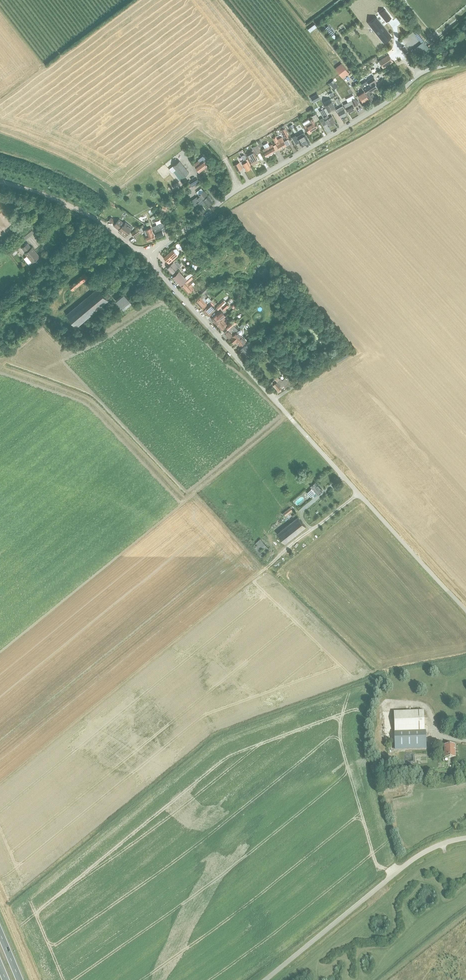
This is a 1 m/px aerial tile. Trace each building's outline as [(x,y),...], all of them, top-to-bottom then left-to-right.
[(391,18),(385,9),(380,13),(386,21),(391,18)] [(373,22),(371,24),(381,37),(381,38),(384,42),(388,39),(387,38),(390,36),(380,24),(381,23),(377,18),(373,21),(373,22)] [(316,23),(309,28),(312,32),(319,27),(316,23)] [(332,35),(336,32),(330,25),(326,28),(332,35)] [(422,42),(415,50),(421,55),(428,46),(422,42)] [(383,68),(393,61),(389,54),(379,61),(383,68)] [(335,68),(343,78),(349,73),(342,63),(335,68)] [(377,81),(374,76),(361,84),(371,100),(375,97),(371,91),(377,87),(374,82),(377,81)] [(360,94),(358,95),(360,98),(363,102),(369,98),(364,91),(360,94)] [(331,100),(325,104),(329,111),(333,109),(334,110),(336,109),(331,100)] [(344,104),(346,109),(348,113),(355,109),(351,101),(344,104)] [(338,113),(340,117),(346,114),(344,110),(345,109),(343,106),(337,110),(338,113)] [(324,109),(320,111),(323,117),(320,119),(322,122),(323,126),(327,124),(328,126),(335,122),(332,116),(329,118),(328,115),(324,109)] [(304,125),(309,134),(312,132),(311,131),(315,128),(314,127),(317,126),(313,118),(310,120),(311,122),(304,125)] [(296,135),(292,137),(296,144),(300,142),(302,147),(310,142),(304,132),(296,136),(296,135)] [(276,136),(273,138),(275,142),(276,142),(280,149),(289,143),(287,140),(284,142),(284,141),(282,137),(277,139),(276,136)] [(264,145),(265,148),(262,150),(266,157),(276,151),(272,144),(270,146),(268,142),(264,145)] [(255,153),(256,153),(261,151),(257,145),(253,148),(255,153)] [(253,150),(246,153),(252,165),(259,161),(253,150)] [(206,159),(203,155),(198,159),(199,160),(193,164),(199,172),(208,166),(203,160),(206,159)] [(240,159),(241,161),(246,170),(251,168),(244,155),(242,156),(243,158),(240,159)] [(180,161),(173,166),(182,178),(189,173),(186,169),(188,168),(186,165),(184,167),(180,161)] [(239,162),(234,165),(237,171),(243,168),(239,162)] [(195,205),(198,203),(201,207),(205,203),(208,206),(213,202),(204,191),(199,195),(200,197),(198,199),(197,197),(192,201),(195,205)] [(118,229),(120,231),(126,235),(132,227),(126,222),(125,223),(119,218),(114,225),(119,229),(118,229)] [(163,232),(168,230),(164,222),(153,226),(157,237),(164,235),(163,232)] [(34,232),(28,224),(19,232),(25,239),(34,232)] [(144,230),(146,236),(148,241),(155,238),(153,233),(151,227),(144,230)] [(25,253),(33,262),(40,256),(32,247),(31,248),(28,243),(22,248),(26,252),(25,253)] [(179,251),(177,249),(176,249),(175,249),(174,250),(173,249),(164,258),(169,264),(178,255),(178,254),(179,254),(179,253),(179,251)] [(174,262),(167,268),(172,273),(181,265),(177,261),(180,259),(178,257),(176,259),(173,261),(174,262)] [(186,281),(187,281),(190,277),(192,276),(194,274),(192,272),(189,275),(187,276),(185,278),(179,271),(173,277),(181,285),(186,281)] [(69,286),(73,291),(89,277),(85,272),(69,286)] [(190,277),(187,281),(181,286),(189,294),(194,289),(192,286),(195,283),(192,279),(194,278),(193,277),(198,273),(197,272),(192,276),(190,277)] [(131,285),(137,291),(140,288),(134,282),(131,285)] [(199,290),(200,291),(203,294),(209,289),(205,284),(199,290)] [(67,314),(77,327),(108,300),(98,288),(67,314)] [(206,295),(208,294),(206,292),(195,302),(202,309),(209,302),(205,298),(207,296),(206,295)] [(116,300),(124,310),(132,303),(124,294),(116,300)] [(215,309),(210,304),(203,310),(208,316),(215,309)] [(217,314),(212,319),(217,324),(220,321),(222,319),(224,317),(226,316),(223,312),(221,313),(220,312),(219,311),(217,313),(217,314)] [(220,321),(217,324),(221,329),(222,329),(223,330),(226,327),(228,325),(228,324),(224,320),(226,319),(224,317),(222,319),(220,321)] [(233,325),(231,326),(224,333),(229,338),(235,333),(235,332),(236,331),(236,332),(238,330),(233,325)] [(239,330),(237,332),(230,339),(234,344),(236,342),(240,346),(246,341),(242,336),(240,335),(242,333),(242,332),(242,331),(241,331),(241,330),(240,330),(239,330)] [(240,350),(245,355),(244,355),(246,358),(253,351),(246,344),(240,350)] [(280,378),(273,385),(278,391),(284,385),(285,386),(287,388),(292,384),(289,381),(291,380),(288,377),(287,378),(286,377),(283,381),(280,378)] [(287,430),(284,426),(277,432),(280,435),(287,430)] [(318,494),(322,490),(315,482),(310,486),(312,488),(307,492),(311,497),(316,492),(318,494)] [(282,514),(284,516),(292,510),(290,507),(282,514)] [(306,527),(298,517),(277,533),(285,544),(306,527)] [(261,539),(252,546),(262,557),(270,549),(261,539)] [(394,712),(395,734),(395,749),(426,748),(425,733),(424,711),(394,712)] [(444,745),(445,758),(455,758),(455,745),(444,745)]
